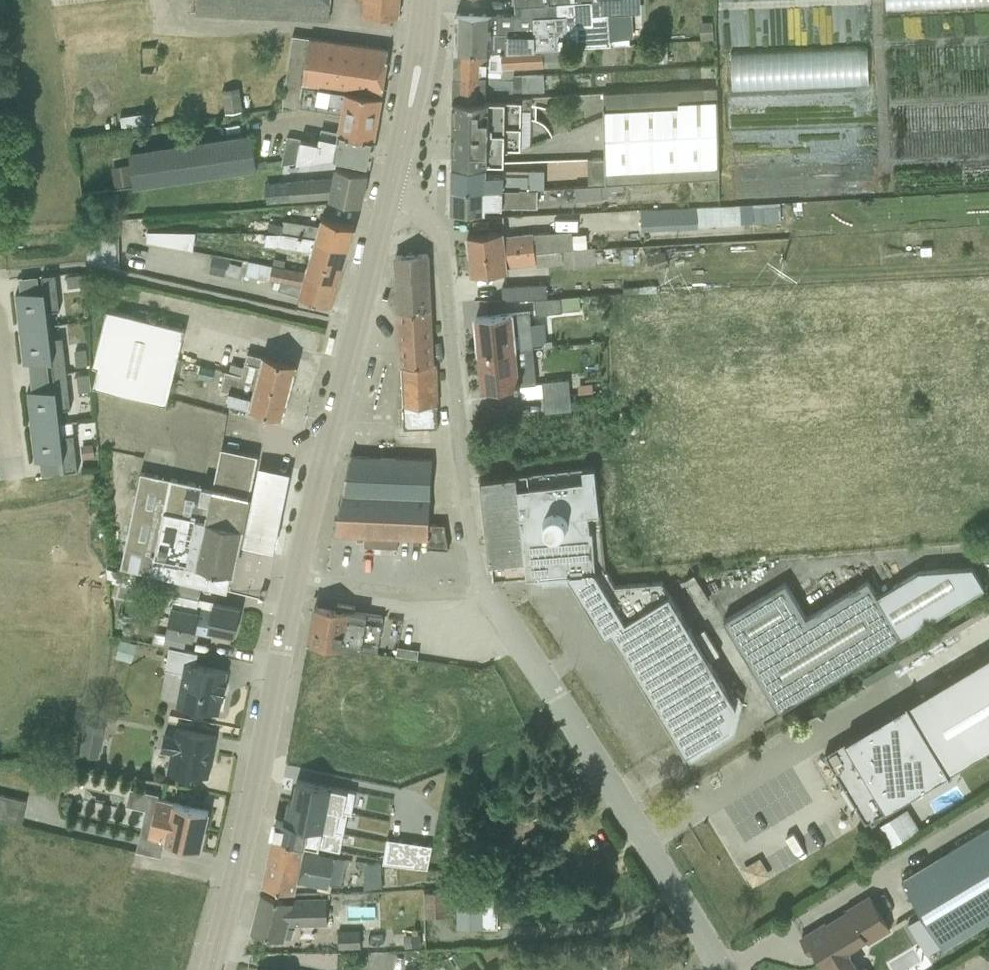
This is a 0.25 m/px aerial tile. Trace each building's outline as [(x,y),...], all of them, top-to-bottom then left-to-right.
[(195,11),(329,19),(330,0),(196,0),(195,11)] [(393,16),(398,16),(399,0),(364,0),(364,14),(393,16)] [(455,13),(454,51),(490,52),(569,48),(629,44),(629,35),(610,36),(609,13),(593,14),(592,3),(617,3),(617,0),(515,0),(516,15),(455,13)] [(886,14),(988,10),(988,0),(886,0),(886,14)] [(700,40),(713,39),(712,21),(699,21),(700,40)] [(277,45),(290,45),(290,31),(278,31),(277,45)] [(281,105),(285,106),(298,108),(302,84),(309,37),(292,34),(281,105)] [(309,37),(302,84),(382,96),(388,48),(327,39),(309,37)] [(667,44),(657,44),(657,62),(667,62),(667,44)] [(866,46),(731,52),(732,89),(868,84),(866,46)] [(490,52),(454,51),(453,75),(500,76),(500,78),(513,79),(513,76),(513,68),(569,66),(569,48),(490,52)] [(500,76),(453,75),(453,98),(485,99),(486,90),(513,91),(544,91),(543,74),(513,76),(513,79),(500,78),(500,76)] [(223,84),(208,85),(210,110),(226,109),(223,84)] [(719,178),(717,87),(603,93),(604,158),(605,185),(608,185),(632,183),(719,178)] [(377,120),(382,96),(331,89),(329,102),(342,104),(341,114),(340,116),(377,123),(377,120)] [(485,99),(453,98),(452,161),(504,162),(505,150),(520,150),(520,148),(521,109),(530,109),(531,109),(531,96),(516,97),(516,100),(485,99)] [(135,106),(106,113),(110,126),(138,119),(135,106)] [(530,109),(521,109),(520,148),(530,144),(530,109)] [(281,164),(285,164),(338,156),(370,162),(374,137),(377,123),(340,116),(337,137),(322,135),(321,141),(286,134),(281,164)] [(144,150),(132,152),(137,186),(259,167),(254,133),(144,150)] [(600,185),(605,185),(604,158),(588,158),(588,177),(574,178),(574,187),(600,185)] [(559,168),(585,168),(585,159),(559,160),(559,168)] [(487,166),(452,165),(451,187),(537,189),(544,189),(545,170),(528,170),(528,174),(487,174),(487,166)] [(333,196),(342,198),(362,202),(367,174),(339,168),(337,177),(290,180),(291,199),(333,196)] [(632,194),(632,183),(608,185),(607,195),(632,194)] [(601,199),(600,185),(574,187),(575,201),(601,199)] [(537,189),(451,187),(451,211),(485,212),(485,206),(537,207),(537,189)] [(120,192),(96,193),(97,214),(121,213),(120,192)] [(766,212),(787,211),(787,200),(765,201),(766,212)] [(695,207),(651,209),(652,231),(671,230),(671,231),(696,230),(695,207)] [(0,209),(0,221),(0,224),(15,223),(13,208),(0,209)] [(315,238),(348,248),(354,227),(321,217),(318,225),(282,220),(282,224),(269,222),(267,233),(315,238)] [(118,219),(87,222),(87,262),(119,269),(118,219)] [(467,235),(469,255),(534,250),(573,248),(572,231),(532,233),(532,232),(504,235),(503,231),(467,235)] [(306,271),(338,282),(348,248),(315,238),(267,233),(241,233),(240,241),(265,242),(264,244),(311,251),(306,271)] [(534,250),(469,255),(471,275),(508,271),(508,267),(536,264),(536,266),(563,263),(563,267),(596,266),(595,247),(573,248),(534,250)] [(664,250),(645,257),(651,272),(669,264),(664,250)] [(433,364),(427,253),(395,255),(401,366),(433,364)] [(331,304),(338,282),(306,271),(240,259),(238,270),(246,272),(246,274),(274,281),(273,287),(331,304)] [(222,273),(206,269),(202,287),(218,290),(222,273)] [(68,287),(84,284),(84,281),(88,281),(87,275),(83,275),(83,273),(67,276),(68,287)] [(15,293),(19,328),(49,324),(47,311),(60,310),(56,274),(41,275),(43,290),(39,290),(20,292),(15,293)] [(37,276),(19,278),(20,292),(39,290),(37,276)] [(546,284),(501,286),(502,300),(534,298),(547,298),(546,284)] [(579,297),(547,298),(534,298),(535,315),(562,312),(562,311),(579,309),(579,297)] [(184,328),(106,309),(92,366),(97,367),(93,386),(166,404),(184,328)] [(476,317),(479,353),(532,347),(529,312),(476,317)] [(50,360),(52,374),(66,372),(62,337),(51,338),(49,324),(19,328),(23,363),(28,362),(47,360),(50,360)] [(532,347),(479,353),(482,388),(536,383),(532,347)] [(86,349),(74,350),(76,366),(88,365),(86,349)] [(241,377),(288,390),(295,365),(247,352),(241,374),(241,377)] [(28,362),(30,377),(49,374),(47,360),(28,362)] [(433,364),(401,366),(404,429),(438,427),(435,363),(433,364)] [(197,376),(212,380),(215,369),(200,365),(197,376)] [(288,390),(241,377),(241,374),(225,370),(220,389),(228,391),(226,401),(282,415),(288,390)] [(27,391),(31,426),(64,422),(63,409),(71,408),(66,372),(52,374),(54,388),(50,388),(32,390),(27,391)] [(49,374),(30,377),(32,390),(50,388),(49,374)] [(79,391),(90,390),(89,374),(78,375),(79,391)] [(569,379),(542,382),(543,397),(570,394),(569,379)] [(570,394),(543,397),(545,412),(571,410),(570,394)] [(64,472),(78,471),(74,434),(66,435),(64,422),(31,426),(35,462),(40,461),(58,459),(62,458),(64,472)] [(140,472),(120,567),(139,571),(142,572),(201,586),(227,592),(231,572),(233,573),(257,455),(221,448),(213,487),(140,472)] [(432,458),(351,453),(334,534),(364,536),(398,538),(427,539),(426,547),(448,549),(444,524),(429,523),(432,458)] [(58,459),(40,461),(41,475),(60,473),(58,459)] [(290,470),(259,464),(243,544),(274,550),(290,470)] [(567,571),(605,570),(595,466),(480,479),(489,563),(491,563),(493,579),(540,574),(567,571)] [(398,538),(364,536),(364,546),(398,548),(398,538)] [(135,586),(139,571),(120,567),(119,571),(106,568),(109,580),(135,586)] [(785,583),(723,620),(778,711),(984,587),(971,567),(919,570),(877,596),(867,580),(805,617),(785,583)] [(605,570),(567,571),(573,581),(605,634),(611,630),(686,753),(730,726),(735,704),(709,659),(718,653),(704,628),(694,635),(662,582),(615,585),(605,570)] [(529,585),(573,581),(567,571),(540,574),(540,578),(528,579),(529,585)] [(193,640),(195,633),(209,636),(211,631),(235,635),(240,608),(212,602),(211,609),(197,606),(201,586),(142,572),(140,581),(174,589),(166,633),(155,631),(152,643),(169,647),(183,650),(186,639),(193,640)] [(700,603),(709,598),(694,573),(685,579),(700,603)] [(315,605),(309,642),(369,652),(376,653),(382,616),(354,611),(355,606),(337,603),(337,604),(337,605),(337,608),(315,605)] [(134,642),(118,638),(114,656),(128,660),(134,642)] [(183,673),(177,704),(219,712),(222,695),(223,696),(226,684),(224,683),(226,671),(195,665),(198,653),(183,650),(169,647),(165,670),(183,673)] [(397,656),(417,657),(418,650),(398,647),(397,656)] [(823,752),(883,850),(918,829),(900,801),(947,772),(947,771),(988,745),(988,651),(908,702),(907,700),(823,752)] [(85,723),(80,755),(98,758),(103,726),(85,723)] [(170,752),(167,772),(190,777),(191,773),(208,776),(216,736),(175,728),(174,736),(164,734),(161,750),(170,752)] [(291,797),(349,809),(353,790),(295,778),(291,797)] [(144,810),(136,850),(161,856),(164,841),(185,845),(184,848),(196,850),(197,848),(200,849),(208,810),(158,799),(159,794),(142,791),(138,808),(144,810)] [(20,824),(25,801),(0,795),(0,819),(20,824)] [(287,817),(343,828),(345,829),(349,809),(291,797),(287,817)] [(273,836),(305,843),(318,845),(322,829),(276,819),(273,836)] [(943,949),(988,922),(988,827),(988,826),(901,879),(943,949)] [(331,868),(344,871),(347,860),(334,858),(334,856),(304,850),(305,843),(273,836),(268,859),(330,872),(331,868)] [(268,859),(263,882),(296,889),(297,882),(317,886),(317,889),(330,893),(331,885),(341,887),(344,871),(331,868),(330,872),(268,859)] [(378,863),(364,864),(364,887),(379,887),(378,863)] [(366,901),(379,901),(379,892),(342,892),(342,906),(366,906),(366,901)] [(446,892),(424,892),(425,917),(446,916),(446,892)] [(497,894),(456,895),(457,928),(497,928),(497,894)] [(291,902),(261,895),(260,896),(252,928),(252,930),(285,938),(288,926),(327,925),(327,898),(293,899),(291,902)] [(801,937),(810,952),(817,953),(827,969),(868,969),(865,965),(860,968),(850,953),(851,948),(865,939),(868,943),(891,929),(870,895),(801,937)] [(338,931),(338,948),(360,948),(360,930),(338,931)] [(404,947),(420,946),(419,934),(404,934),(404,947)]
